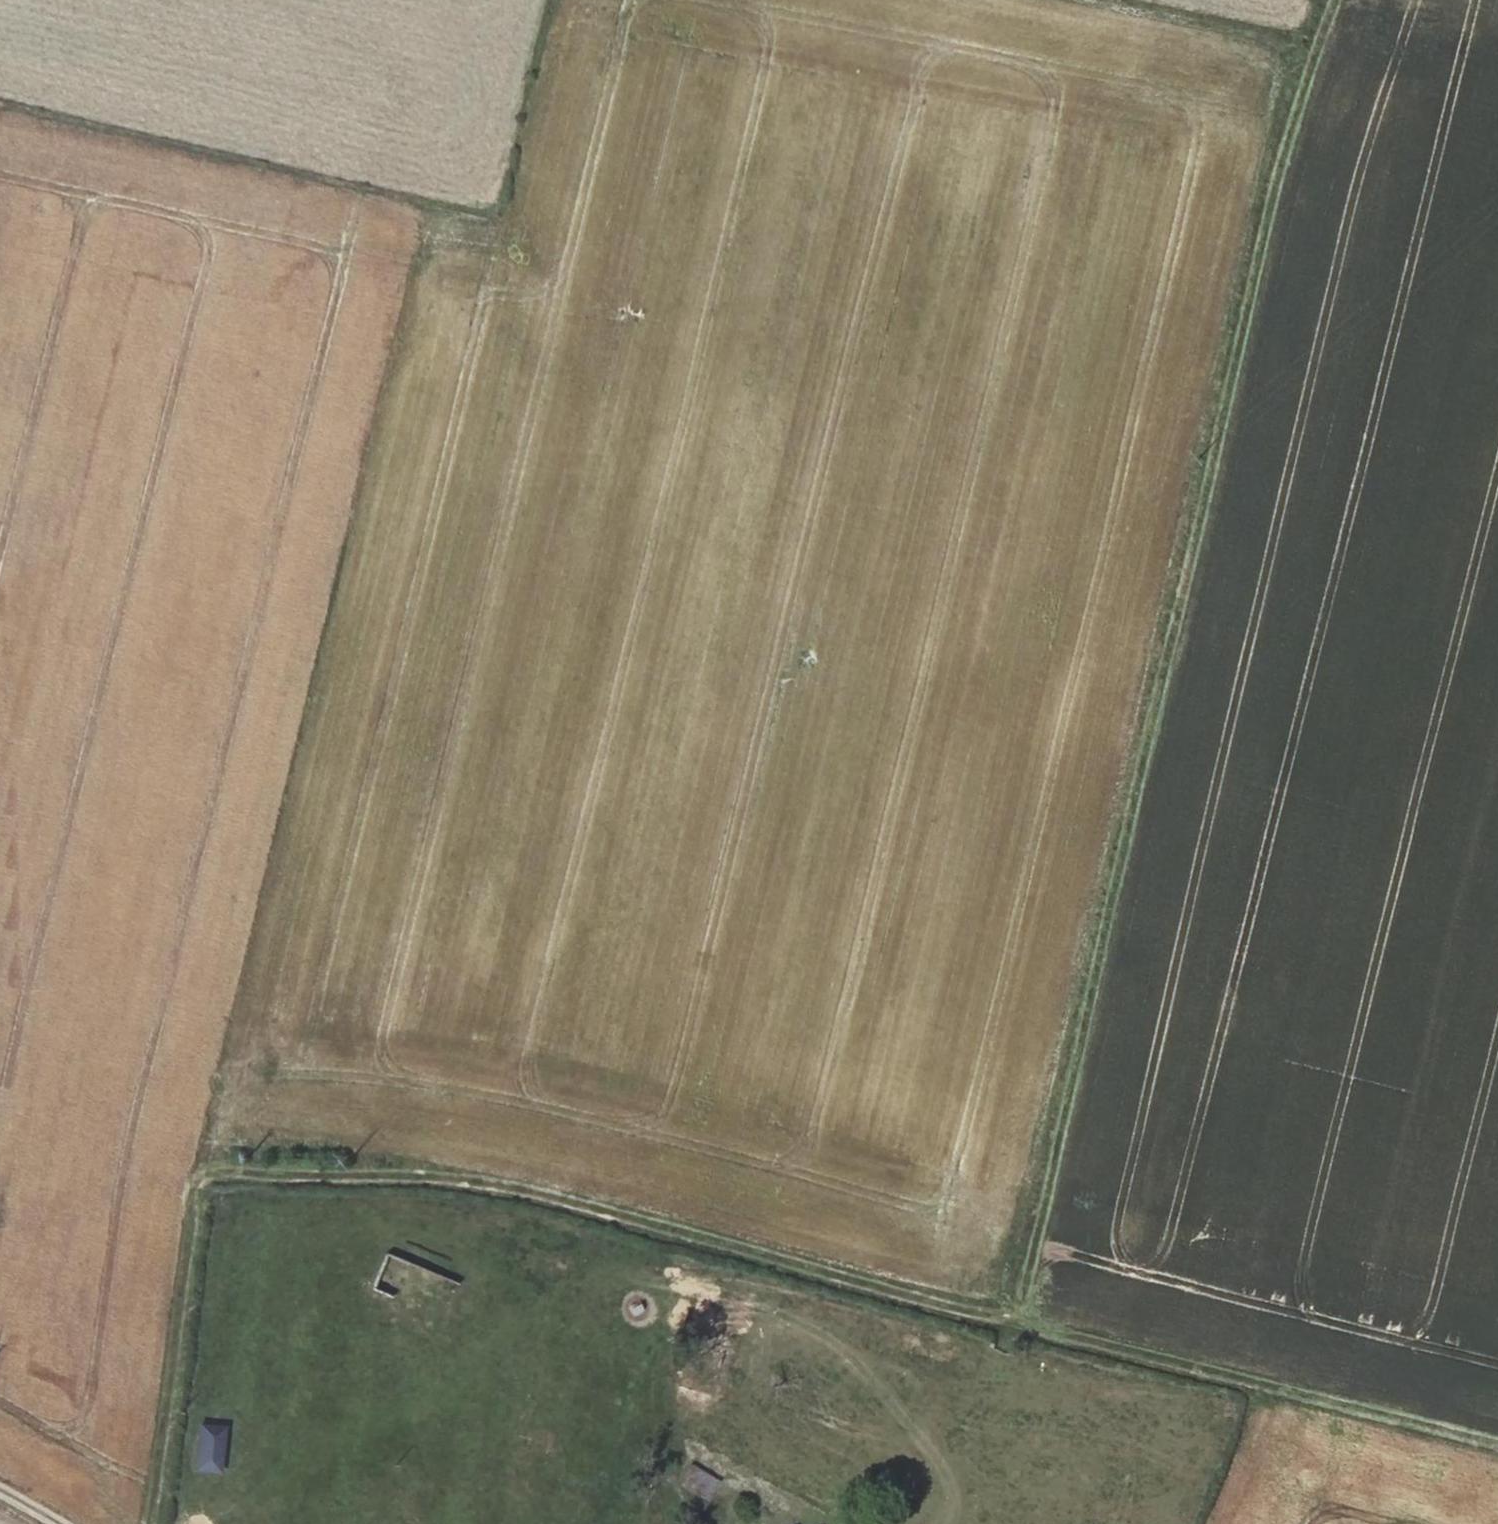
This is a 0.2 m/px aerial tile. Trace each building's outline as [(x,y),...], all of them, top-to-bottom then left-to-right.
[(373,1246),(360,1283),(436,1311),(449,1273),(373,1246)] [(224,1435),(198,1433),(194,1467),(220,1469),(224,1435)] [(690,1463),(679,1484),(712,1501),(722,1480),(690,1463)] [(780,1514),(771,1517),(773,1523),(772,1523),(784,1523),(780,1514)]
